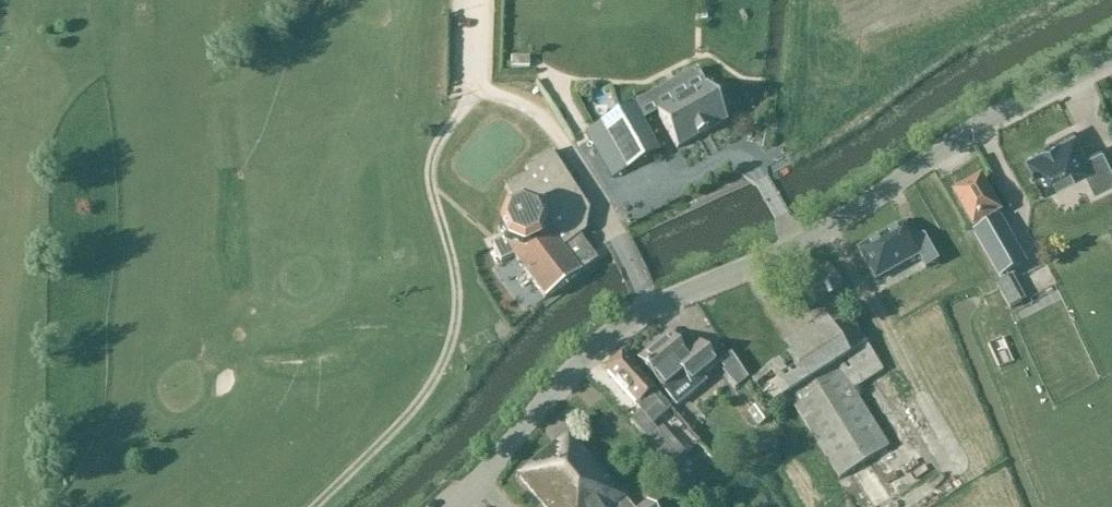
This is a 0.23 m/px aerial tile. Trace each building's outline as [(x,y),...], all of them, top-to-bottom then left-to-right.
[(511,59),(511,69),(529,69),(529,59),(511,59)] [(707,133),(725,123),(726,123),(727,122),(722,113),(725,111),(716,94),(712,96),(707,86),(706,87),(659,114),(659,113),(657,114),(678,149),(697,138),(697,139),(698,138),(706,133),(706,134),(707,133)] [(649,99),(613,118),(645,173),(680,153),(678,149),(657,114),(649,99)] [(1028,157),(1046,191),(1087,170),(1097,190),(1111,182),(1111,165),(1103,147),(1086,156),(1074,132),(1028,157)] [(595,262),(578,239),(584,234),(588,213),(551,154),(524,169),(528,177),(505,188),(514,209),(504,213),(498,231),(504,243),(494,248),(501,264),(514,259),(530,281),(545,301),(580,275),(579,274),(595,262)] [(976,227),(1000,214),(982,181),(958,195),(976,227)] [(998,223),(975,236),(1001,281),(1023,269),(998,223)] [(903,226),(857,252),(875,282),(919,257),(926,270),(939,262),(925,238),(914,245),(903,226)] [(805,314),(841,291),(825,267),(789,291),(805,314)] [(821,342),(855,398),(888,377),(855,322),(821,342)] [(668,338),(639,362),(676,408),(706,385),(702,380),(718,367),(698,343),(682,355),(668,338)] [(729,355),(718,365),(723,371),(734,362),(729,355)] [(661,400),(652,391),(624,359),(609,374),(637,405),(642,400),(659,420),(670,410),(672,409),(663,399),(661,400)] [(646,444),(658,433),(640,412),(628,423),(646,444)] [(626,501),(569,433),(518,476),(543,506),(631,506),(626,501)] [(658,433),(646,444),(657,457),(669,446),(658,433)] [(872,506),(886,498),(867,466),(853,474),(872,506)] [(683,473),(674,480),(686,495),(695,487),(683,473)]
